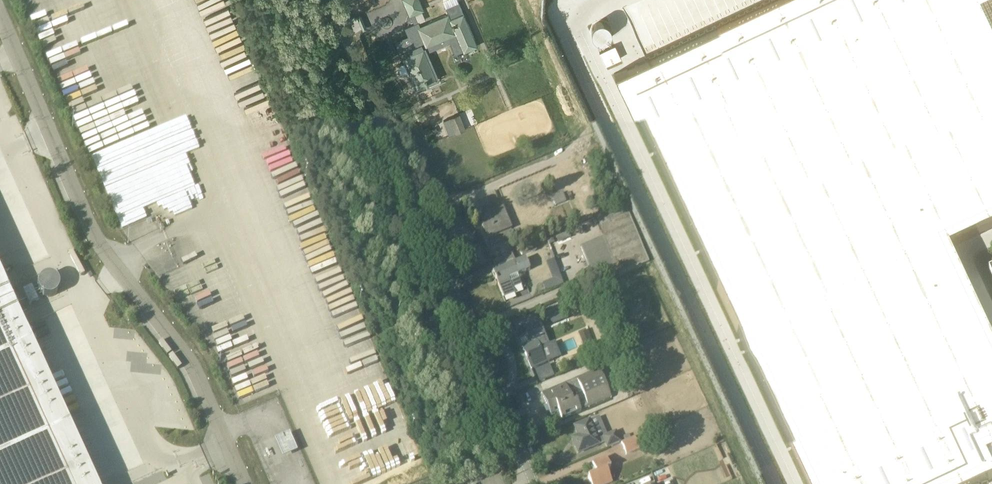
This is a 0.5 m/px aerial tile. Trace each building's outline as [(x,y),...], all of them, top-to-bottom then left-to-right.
[(410,16),(411,15),(414,24),(405,28),(411,42),(412,42),(414,47),(408,50),(411,57),(403,60),(405,66),(408,65),(417,87),(422,85),(422,86),(428,83),(428,82),(435,79),(436,81),(440,79),(428,53),(450,43),(455,54),(463,50),(464,52),(479,46),(464,12),(450,18),(448,14),(421,26),(419,22),(418,22),(414,14),(424,10),(420,0),(403,0),(410,16)] [(615,73),(808,483),(984,483),(991,480),(991,335),(951,247),(991,228),(991,0),(770,0),(615,73)] [(600,52),(606,65),(621,58),(615,45),(600,52)] [(460,114),(450,118),(456,134),(467,130),(466,129),(460,114)] [(52,196),(23,128),(22,157),(26,156),(26,140),(35,161),(35,169),(30,171),(24,168),(24,177),(19,180),(15,188),(12,181),(5,177),(5,186),(0,176),(0,188),(8,189),(0,192),(0,217),(11,217),(14,216),(14,205),(28,205),(33,195),(38,198),(41,191),(52,196)] [(563,193),(552,198),(556,207),(567,202),(563,193)] [(626,206),(596,219),(603,237),(581,247),(594,277),(616,268),(619,275),(649,262),(626,206)] [(504,208),(480,218),(488,239),(513,229),(504,208)] [(537,249),(535,244),(520,250),(523,256),(537,249)] [(512,255),(494,261),(496,267),(504,264),(505,266),(511,264),(510,261),(514,260),(512,255)] [(515,263),(493,272),(502,294),(514,289),(509,279),(530,270),(525,259),(515,263)] [(61,405),(0,271),(0,483),(97,483),(61,405)] [(38,295),(56,294),(55,276),(37,277),(38,295)] [(40,300),(33,285),(23,289),(30,304),(40,300)] [(548,347),(539,325),(526,331),(532,344),(523,348),(527,358),(528,361),(532,369),(547,363),(541,350),(548,347)] [(564,365),(567,372),(576,368),(573,361),(564,365)] [(611,397),(599,369),(542,393),(552,416),(559,413),(562,419),(611,397)] [(633,409),(641,406),(637,396),(629,399),(633,409)] [(590,420),(584,423),(575,427),(579,436),(572,439),(578,453),(600,444),(604,442),(607,448),(622,442),(617,431),(603,437),(603,435),(598,437),(590,420)] [(280,451),(288,448),(290,453),(296,451),(289,433),(275,439),(280,451)] [(635,437),(622,443),(627,455),(640,450),(635,437)] [(611,469),(607,458),(593,464),(597,474),(588,477),(591,483),(610,483),(613,483),(608,470),(611,469)]
